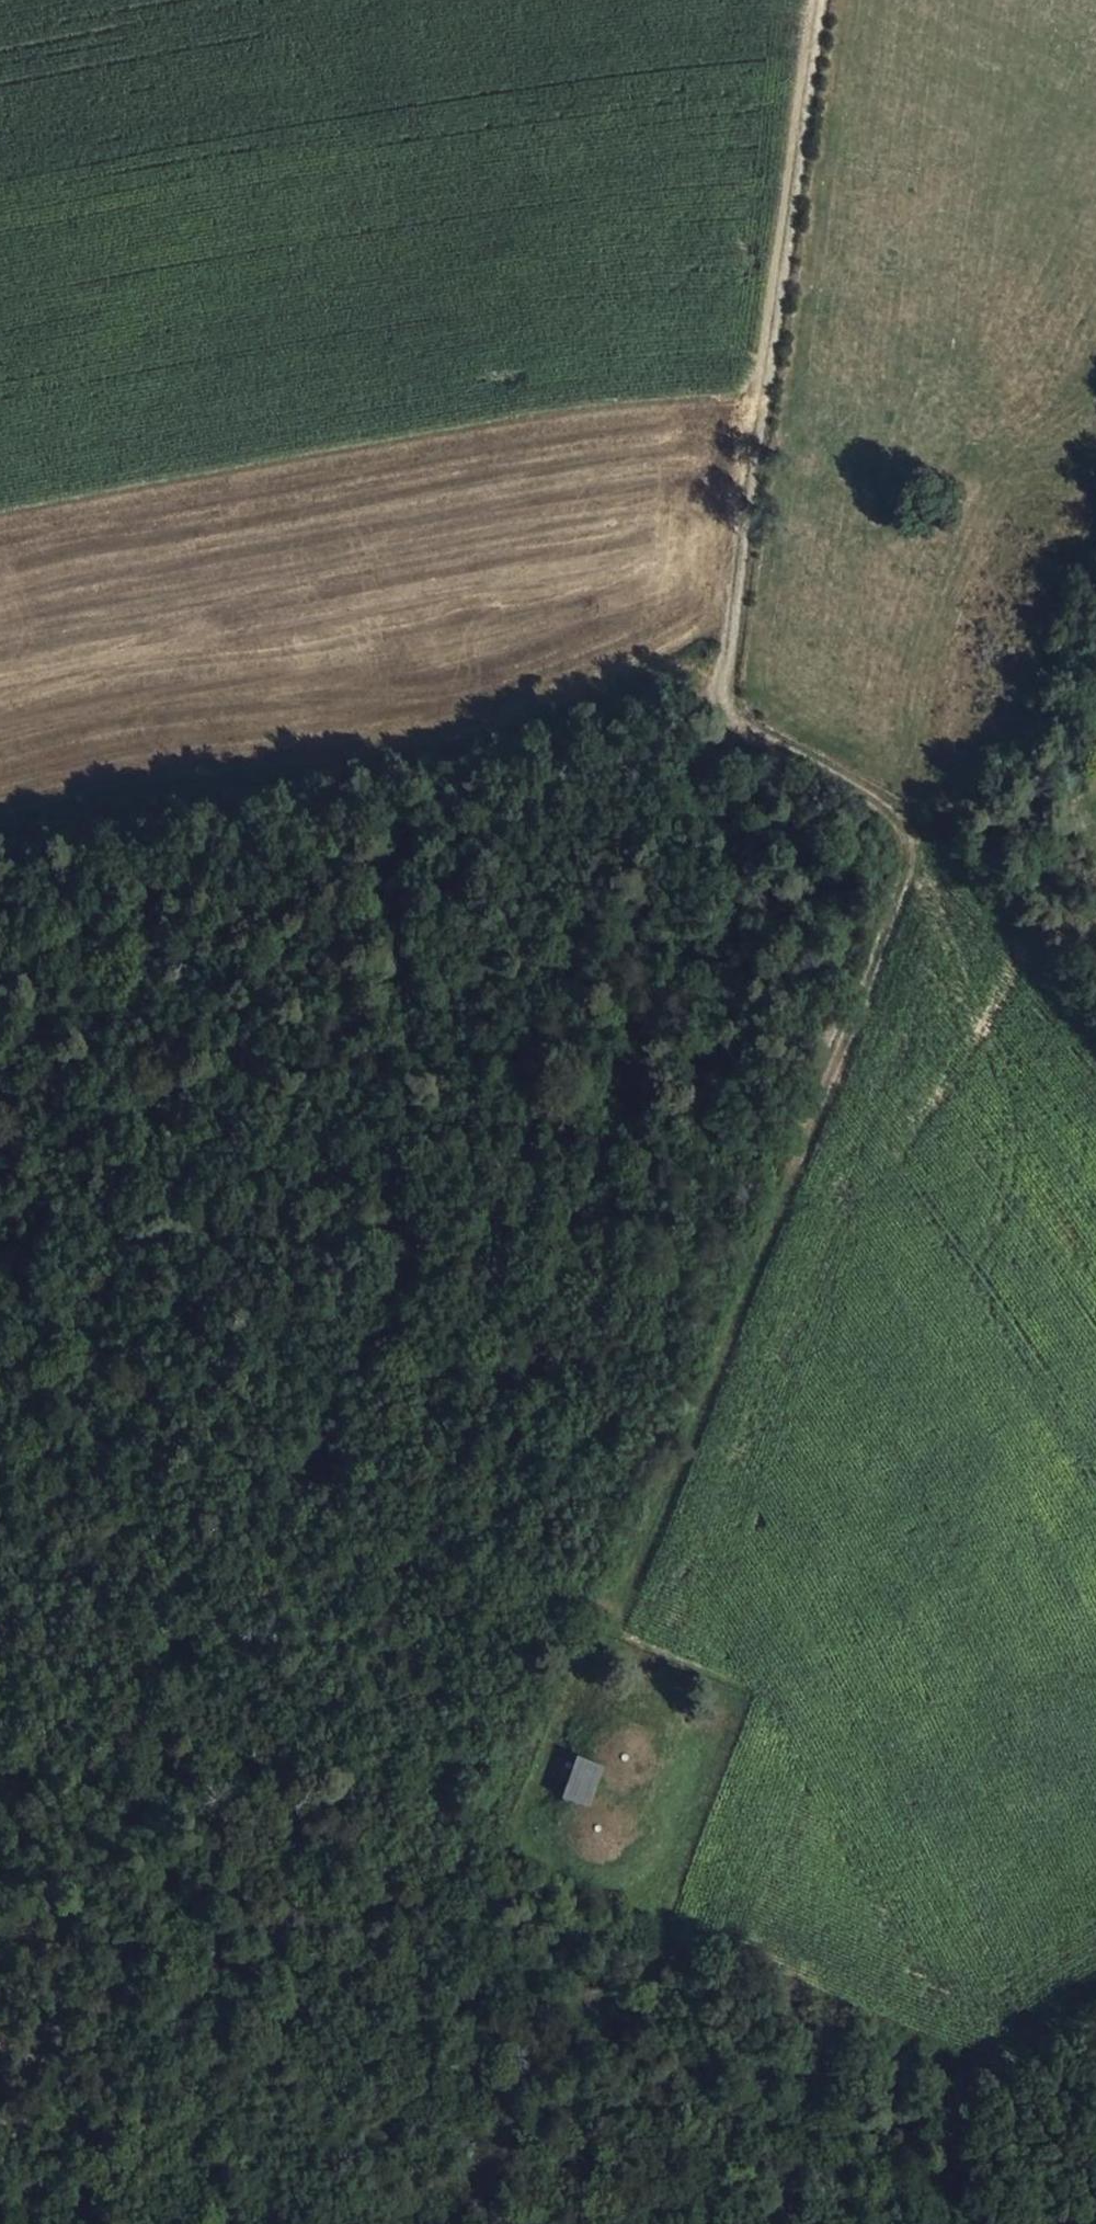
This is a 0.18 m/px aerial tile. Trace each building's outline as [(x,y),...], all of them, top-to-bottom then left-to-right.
[(591,1754),(592,1762),(595,1770),(600,1776),(607,1781),(616,1784),(624,1784),(633,1782),(640,1778),(646,1772),(650,1764),(652,1755),(651,1747),(648,1739),(642,1732),(635,1727),(627,1724),(618,1724),(609,1726),(602,1731),(596,1737),(592,1745),(591,1754)] [(588,1800),(600,1765),(574,1756),(561,1791),(588,1800)] [(586,1794),(578,1797),(571,1802),(566,1809),(563,1818),(562,1826),(564,1835),(569,1843),(575,1849),(583,1853),(592,1854),(600,1854),(609,1850),(615,1845),(621,1838),(623,1829),(624,1820),(622,1812),(617,1804),(611,1798),(603,1794),(594,1793),(586,1794)]
